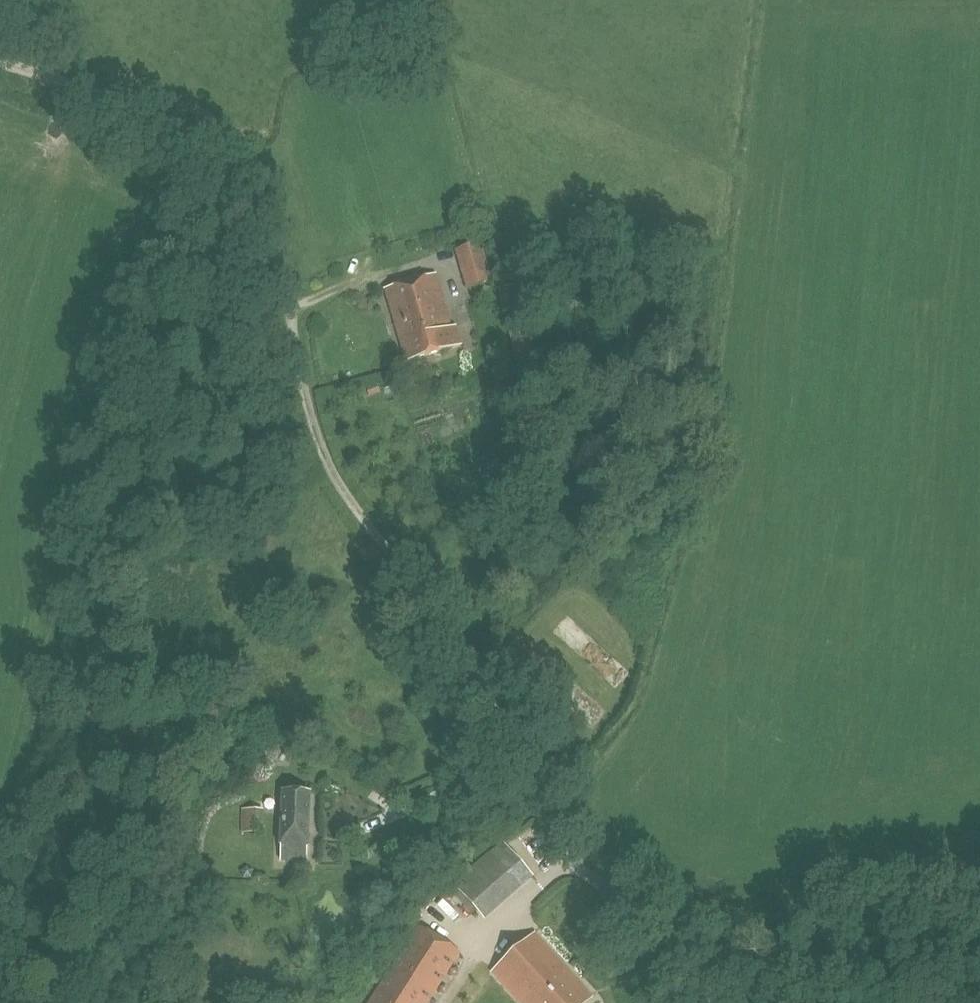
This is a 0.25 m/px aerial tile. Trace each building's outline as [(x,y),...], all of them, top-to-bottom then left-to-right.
[(482,239),(458,247),(456,247),(467,287),(494,279),(482,239)] [(407,361),(461,345),(455,325),(451,326),(435,273),(385,288),(407,361)] [(523,281),(500,286),(506,310),(528,305),(523,281)] [(281,859),(308,861),(308,841),(310,793),(284,792),(283,807),(279,807),(279,819),(283,819),(281,859)] [(249,832),(264,833),(264,809),(244,809),(242,831),(249,832)] [(389,820),(366,825),(368,836),(392,831),(389,820)] [(503,841),(491,852),(453,883),(458,890),(485,920),(534,877),(503,841)] [(418,927),(370,1002),(427,1002),(459,953),(418,927)] [(535,933),(493,971),(522,1002),(581,1002),(590,995),(535,933)]
